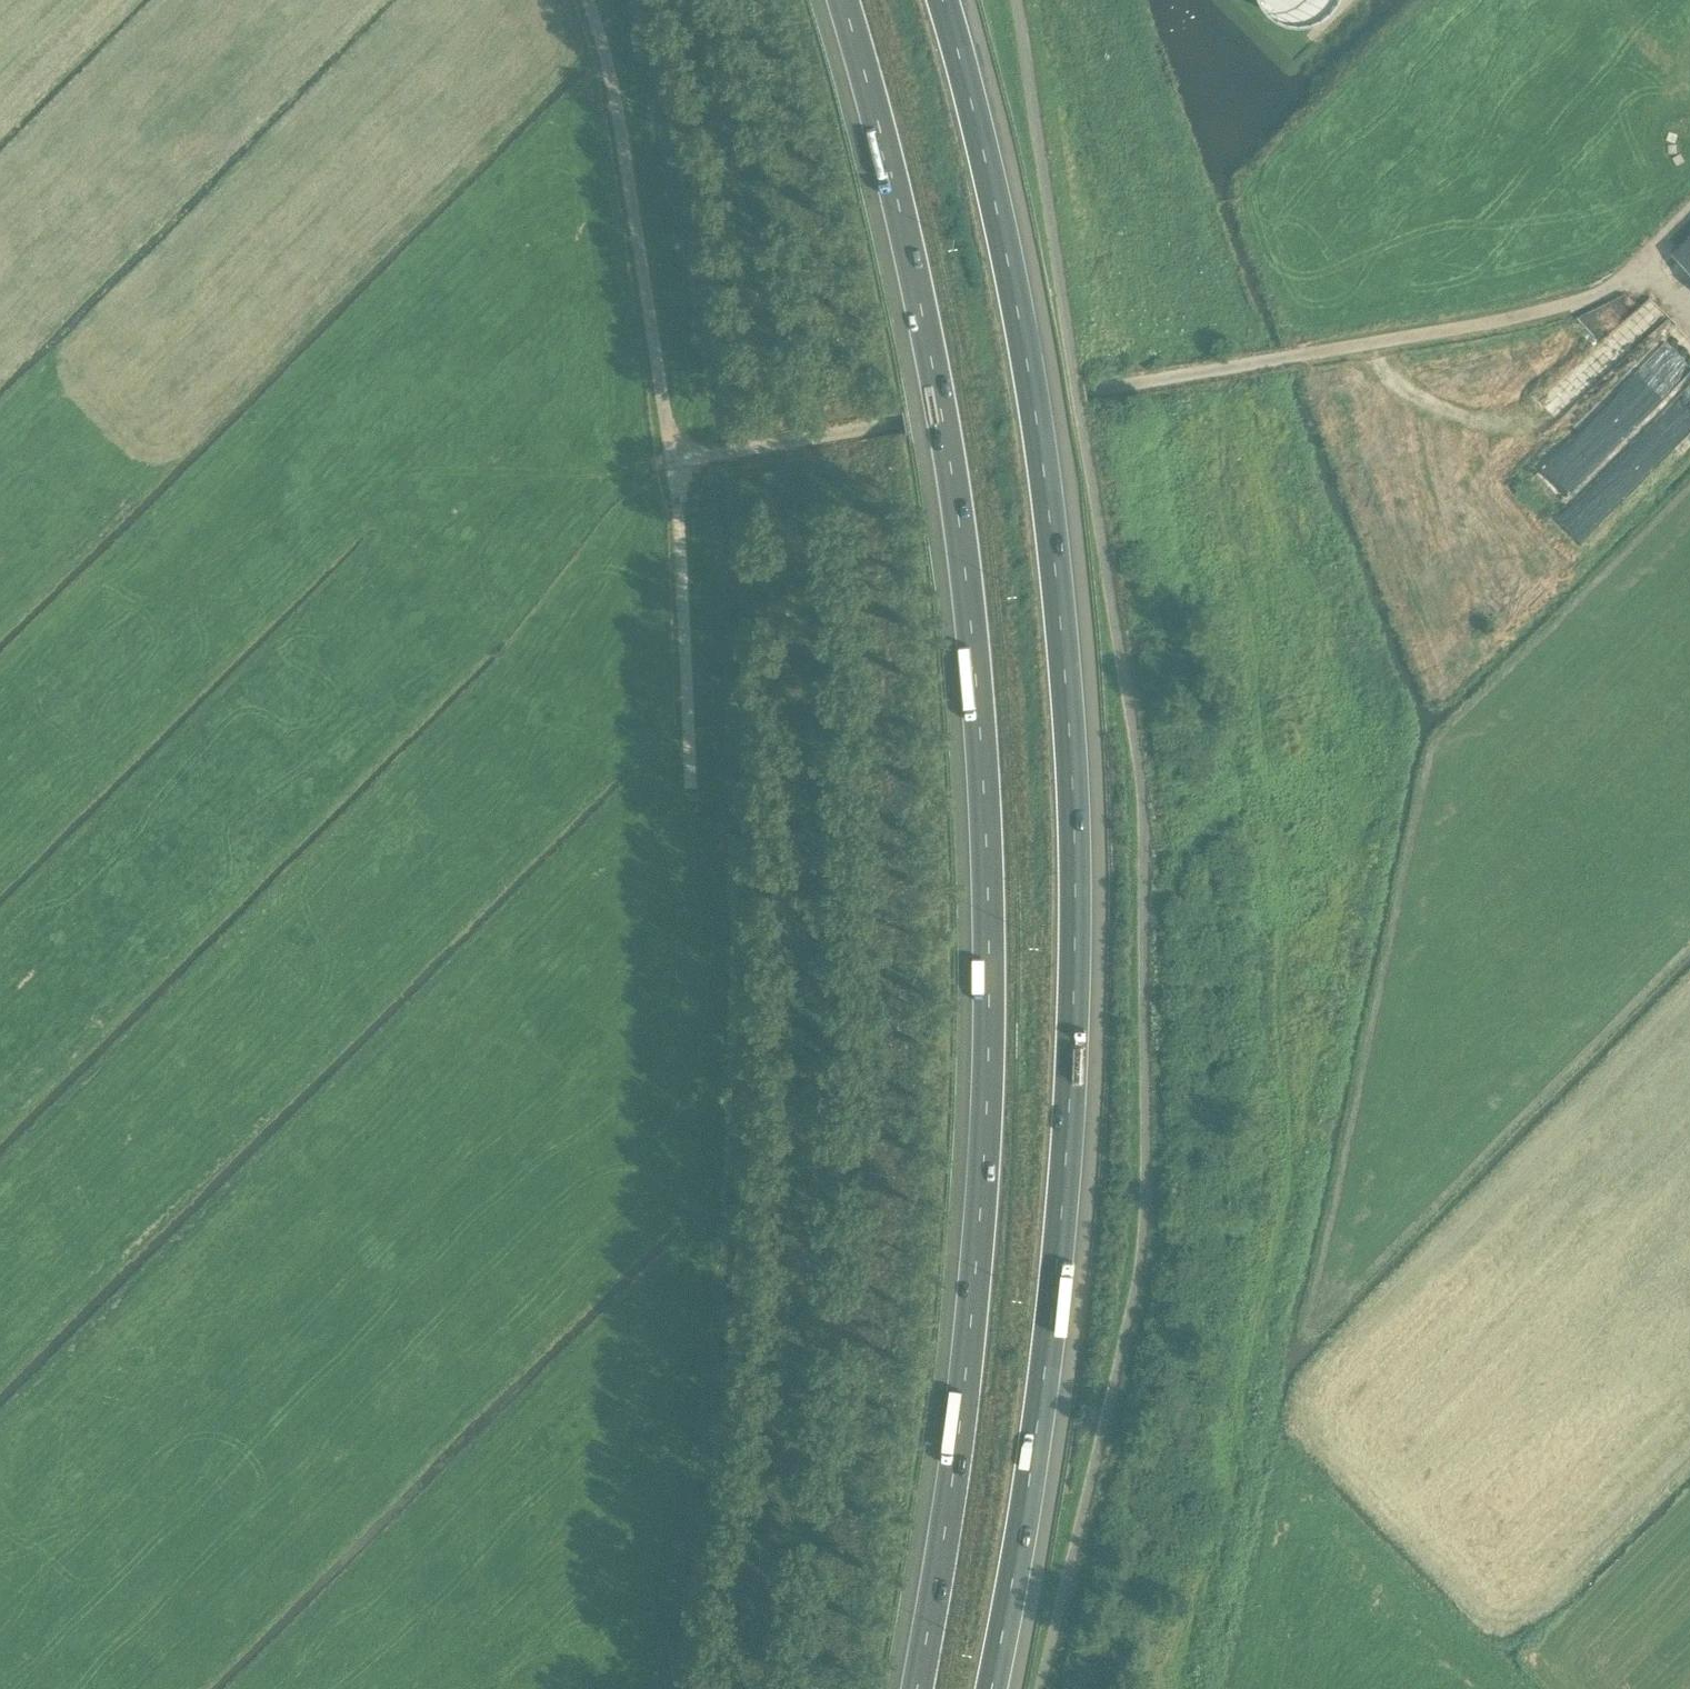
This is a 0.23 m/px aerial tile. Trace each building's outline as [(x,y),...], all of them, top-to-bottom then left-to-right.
[(1263,3),(1267,8),(1275,14),(1283,18),(1292,21),(1303,21),(1312,20),(1319,17),(1324,14),(1329,11),(1334,5),(1338,0),(1261,0),(1263,3)] [(1673,253),(1689,271),(1689,236),(1673,253)]
